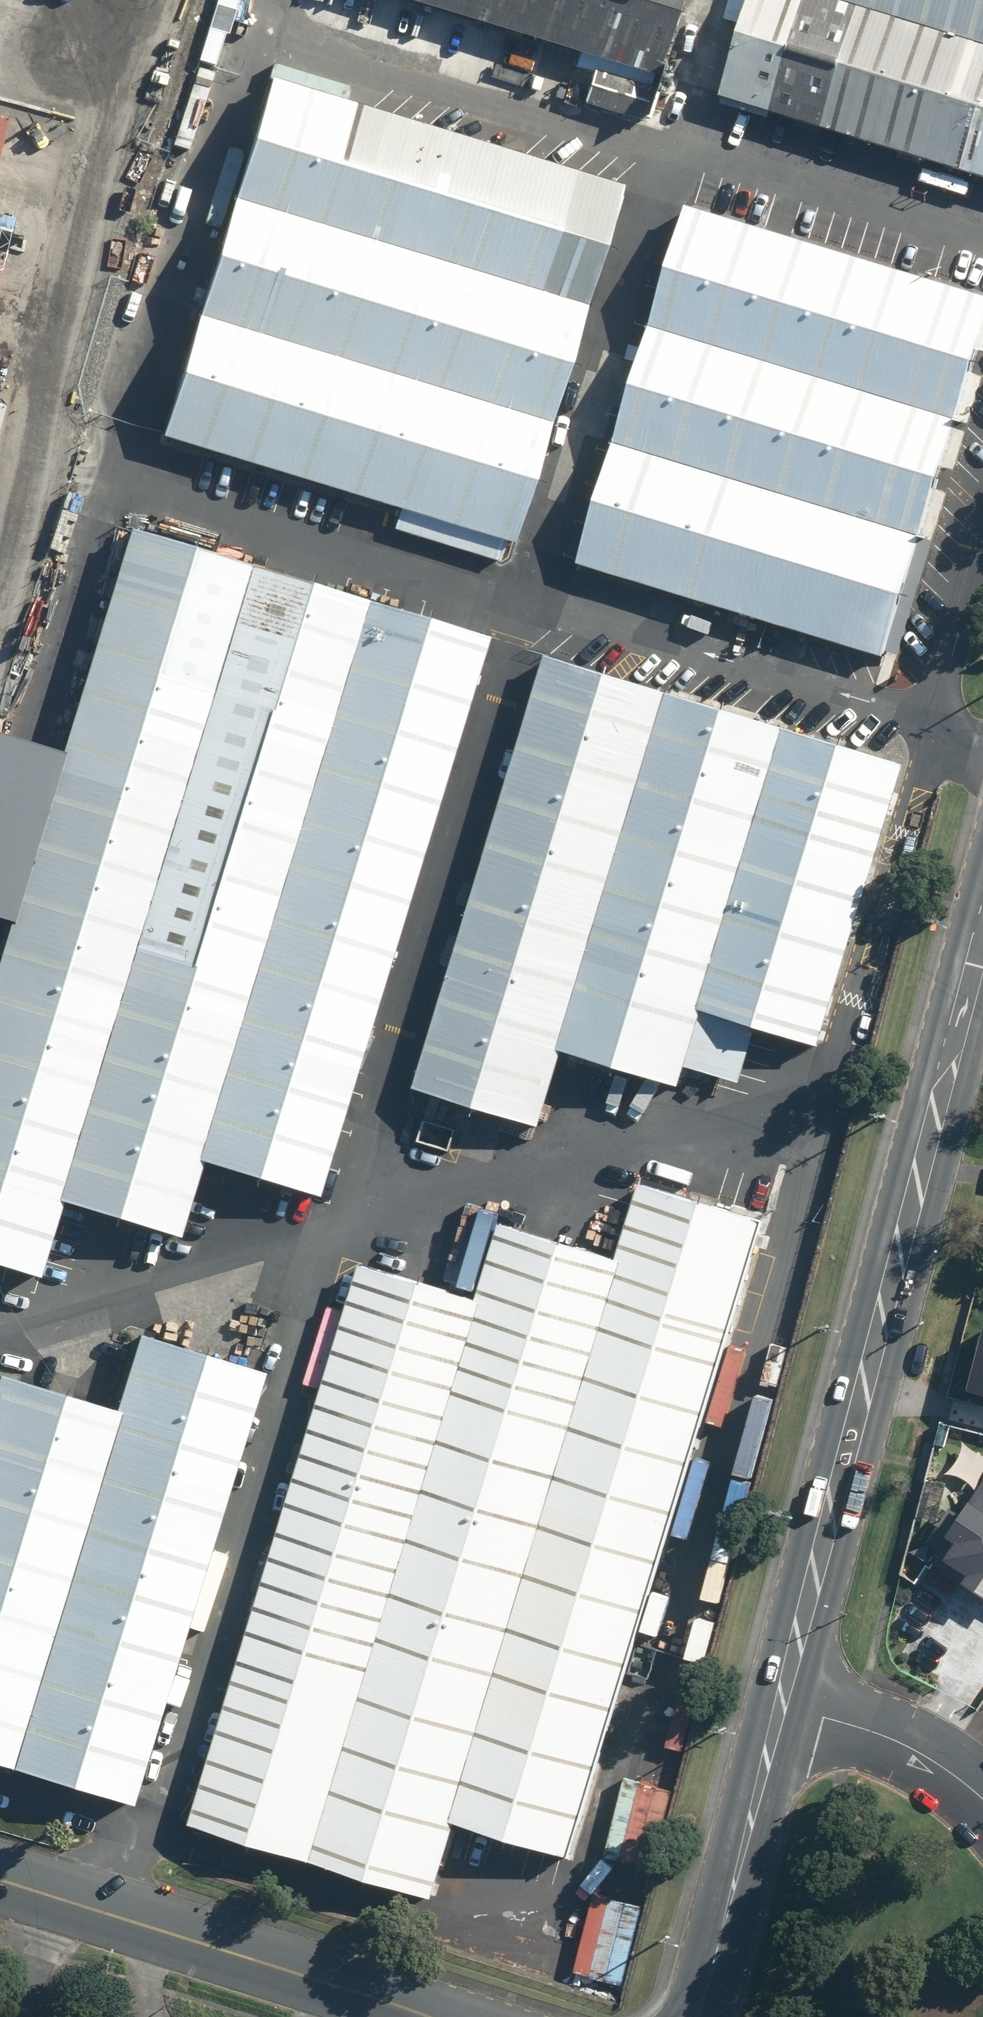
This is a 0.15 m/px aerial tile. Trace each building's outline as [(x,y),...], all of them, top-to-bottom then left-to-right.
[(676,0),(401,0),(652,77),(676,0)] [(836,0),(751,0),(719,104),(982,184),(982,45),(836,0)] [(982,45),(982,0),(836,0),(982,45)] [(273,80),(235,200),(585,307),(622,187),(273,80)] [(549,423),(585,307),(235,200),(199,316),(549,423)] [(653,328),(961,422),(982,350),(982,296),(691,206),(653,328)] [(0,236),(0,281),(12,239),(0,236)] [(511,546),(549,423),(199,316),(161,438),(511,546)] [(945,472),(961,422),(653,328),(617,443),(925,538),(945,472)] [(887,660),(925,538),(617,443),(580,565),(887,660)] [(129,530),(0,953),(0,1264),(34,1274),(56,1200),(249,566),(129,530)] [(366,601),(249,566),(56,1200),(172,1235),(195,1159),(366,601)] [(488,638),(366,601),(195,1159),(317,1196),(488,638)] [(548,657),(416,1088),(543,1127),(565,1050),(561,1049),(669,693),(548,657)] [(784,728),(669,693),(561,1049),(565,1050),(683,1087),(706,1010),(701,1009),(784,728)] [(906,765),(784,728),(701,1009),(706,1010),(820,1047),(906,765)] [(449,1822),(571,1859),(765,1221),(643,1184),(620,1261),(449,1822)] [(449,1822),(620,1261),(505,1226),(482,1301),(312,1860),(427,1895),(449,1822)] [(191,1824),(312,1860),(482,1301),(361,1265),(191,1824)] [(9,1768),(130,1804),(262,1373),(140,1336),(118,1411),(9,1768)] [(971,1387),(982,1390),(982,1342),(971,1387)] [(9,1768),(118,1411),(0,1376),(0,1765),(9,1768)] [(929,1557),(982,1591),(982,1470),(962,1504),(952,1497),(927,1537),(937,1544),(929,1557)]
